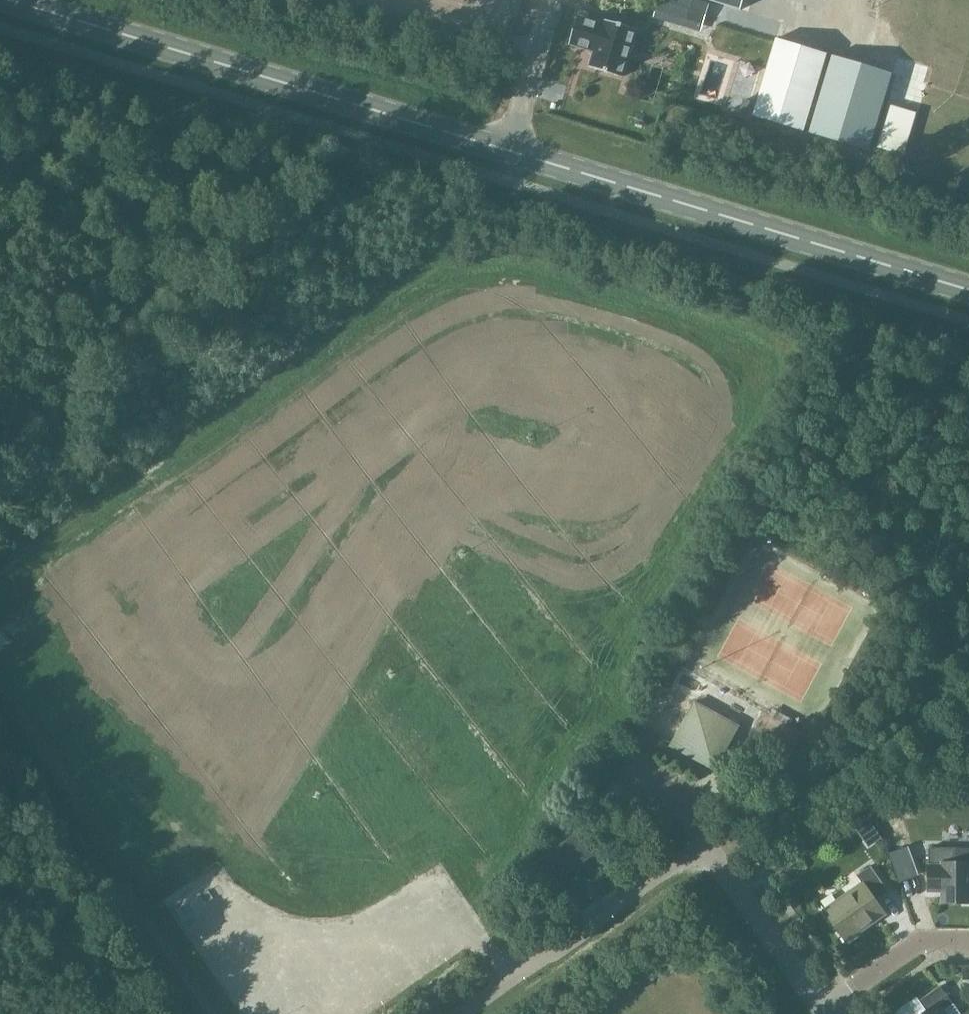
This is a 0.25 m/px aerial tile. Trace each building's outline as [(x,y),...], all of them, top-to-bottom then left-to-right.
[(703,25),(709,3),(698,0),(658,0),(655,11),(703,25)] [(741,10),(744,0),(708,0),(741,10)] [(622,77),(637,29),(603,19),(602,23),(578,16),(569,44),(594,51),(589,67),(622,77)] [(804,131),(828,53),(776,37),(753,116),(804,131)] [(867,151),(892,73),(833,55),(808,133),(867,151)] [(748,107),(755,79),(681,60),(674,87),(748,107)] [(720,761),(727,748),(739,726),(695,702),(671,746),(706,765),(705,767),(712,771),(718,769),(722,762),(720,761)] [(889,853),(900,882),(919,875),(908,846),(889,853)] [(968,902),(968,848),(955,848),(929,848),(929,891),(943,891),(943,902),(968,902)] [(876,901),(889,891),(871,865),(857,875),(862,883),(824,910),(846,941),(865,928),(864,926),(884,911),(876,901)] [(954,1004),(941,986),(920,1001),(927,1011),(922,1013),(961,1013),(954,1004)]
